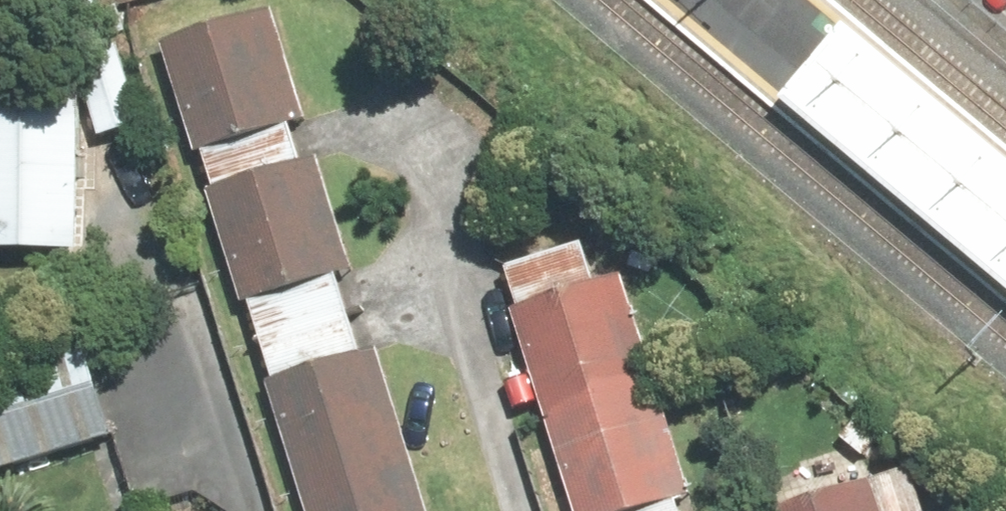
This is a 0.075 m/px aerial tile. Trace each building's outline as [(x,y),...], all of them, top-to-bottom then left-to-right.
[(279,23),(171,56),(211,184),(318,151),(279,23)] [(1005,270),(1005,166),(851,40),(800,103),(1005,270)] [(94,255),(99,79),(0,76),(0,252),(94,255)] [(318,151),(211,184),(271,377),(387,341),(327,148),(318,151)] [(605,284),(599,266),(592,246),(518,269),(531,308),(523,311),(558,418),(663,385),(630,277),(605,284)] [(0,353),(0,469),(130,429),(98,323),(0,353)] [(390,341),(271,377),(305,486),(423,449),(390,341)] [(663,385),(558,418),(587,510),(693,510),(689,499),(699,496),(663,385)] [(312,493),(318,510),(438,510),(421,458),(312,493)] [(921,467),(874,482),(787,510),(936,510),(921,467)]
